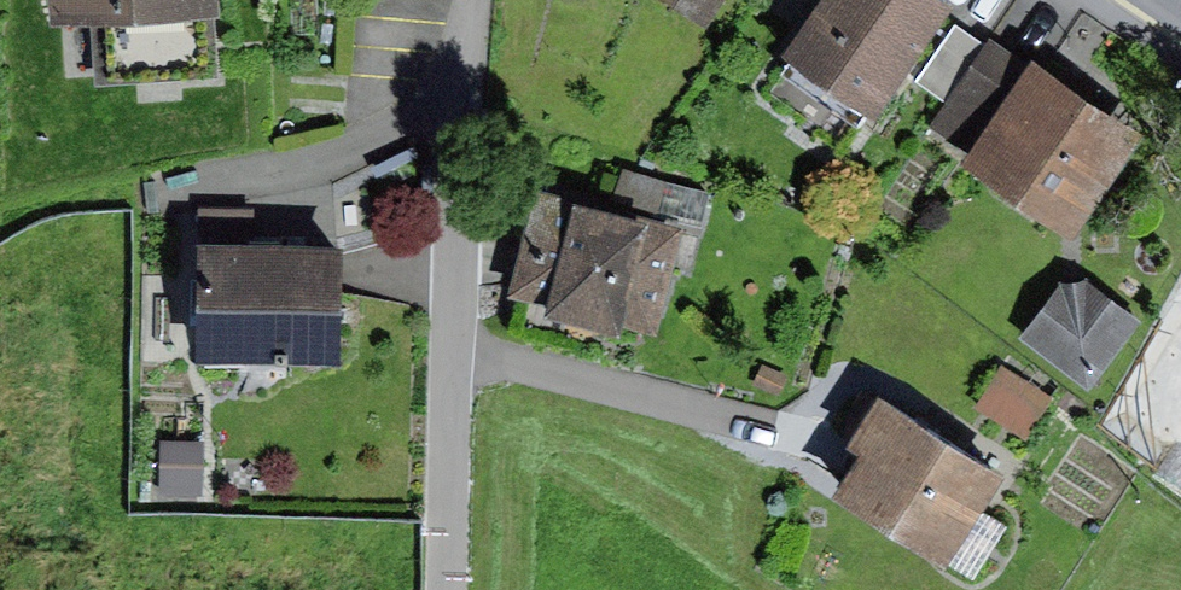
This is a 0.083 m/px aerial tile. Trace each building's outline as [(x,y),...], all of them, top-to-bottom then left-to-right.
[(54,32),(93,30),(95,78),(212,74),(209,0),(53,0),(54,32)] [(705,29),(723,0),(660,0),(705,29)] [(935,0),(827,0),(785,58),(877,123),(955,14),(935,0)] [(947,103),(983,48),(959,30),(920,85),(947,103)] [(1025,75),(983,48),(947,103),(928,132),(970,159),(1025,75)] [(1139,143),(1030,68),(1025,75),(970,159),(963,167),(1072,241),(1139,143)] [(684,227),(535,189),(507,296),(541,304),(538,315),(617,335),(620,323),(657,332),(684,227)] [(341,256),(197,255),(197,374),(341,374),(341,256)] [(1088,284),(1059,286),(1015,341),(1087,400),(1145,329),(1088,284)] [(1001,369),(974,411),(1025,443),(1051,400),(1001,369)] [(1004,486),(879,405),(847,454),(860,463),(833,505),(946,577),(1004,486)] [(1141,410),(1127,429),(1148,444),(1162,425),(1141,410)] [(205,444),(160,442),(157,497),(202,500),(205,444)]
